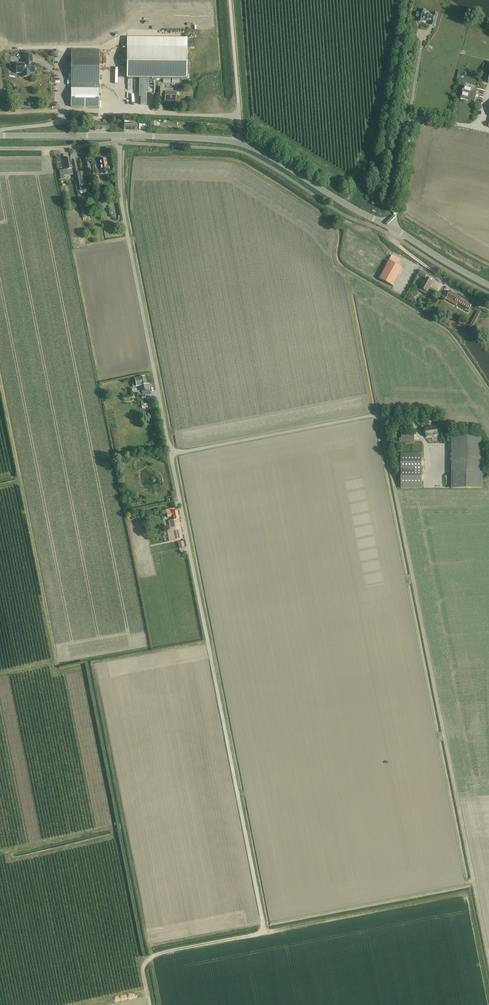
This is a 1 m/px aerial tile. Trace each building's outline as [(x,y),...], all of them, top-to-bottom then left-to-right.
[(417,13),(416,17),(419,17),(418,22),(422,23),(423,19),(426,20),(428,21),(429,20),(431,21),(430,25),(434,26),(438,13),(434,12),(433,16),(430,15),(427,14),(427,15),(425,14),(426,10),(421,9),(420,13),(417,13)] [(127,38),(127,78),(187,79),(187,38),(127,38)] [(99,107),(99,50),(71,50),(71,107),(99,107)] [(16,64),(16,68),(16,73),(23,73),(23,77),(31,77),(30,73),(34,73),(34,64),(32,64),(32,55),(25,55),(25,64),(16,64)] [(478,90),(464,86),(460,99),(461,99),(462,96),(468,98),(468,99),(474,101),(473,103),(474,103),(478,90)] [(176,101),(176,96),(176,92),(165,92),(165,101),(176,101)] [(95,123),(95,130),(109,130),(109,125),(110,125),(110,120),(104,120),(104,123),(95,123)] [(62,170),(63,176),(73,175),(70,158),(65,159),(66,170),(62,170)] [(106,159),(100,160),(100,164),(99,165),(100,171),(108,170),(106,159)] [(78,179),(80,191),(85,190),(82,172),(78,173),(76,163),(73,164),(74,174),(75,179),(78,179)] [(392,255),(389,260),(394,263),(398,265),(401,260),(392,255)] [(402,268),(389,261),(380,279),(393,286),(402,268)] [(426,278),(423,282),(419,291),(426,295),(433,282),(426,278)] [(450,292),(448,296),(446,299),(457,305),(458,303),(469,310),(472,304),(450,292)] [(146,385),(144,377),(135,379),(136,387),(141,386),(142,391),(150,390),(149,384),(146,385)] [(106,393),(116,390),(114,385),(104,389),(106,393)] [(439,436),(438,431),(437,426),(425,428),(427,437),(439,436)] [(414,443),(414,433),(402,433),(402,443),(414,443)] [(452,438),(452,443),(452,489),(482,489),(482,437),(452,438)] [(422,489),(422,467),(422,453),(401,453),(401,489),(422,489)] [(181,539),(183,539),(177,511),(176,508),(166,510),(162,511),(162,512),(161,512),(162,513),(162,514),(163,514),(163,515),(167,514),(167,518),(173,517),(173,520),(168,521),(170,529),(167,530),(169,541),(175,540),(175,542),(177,541),(181,541),(181,539)]
